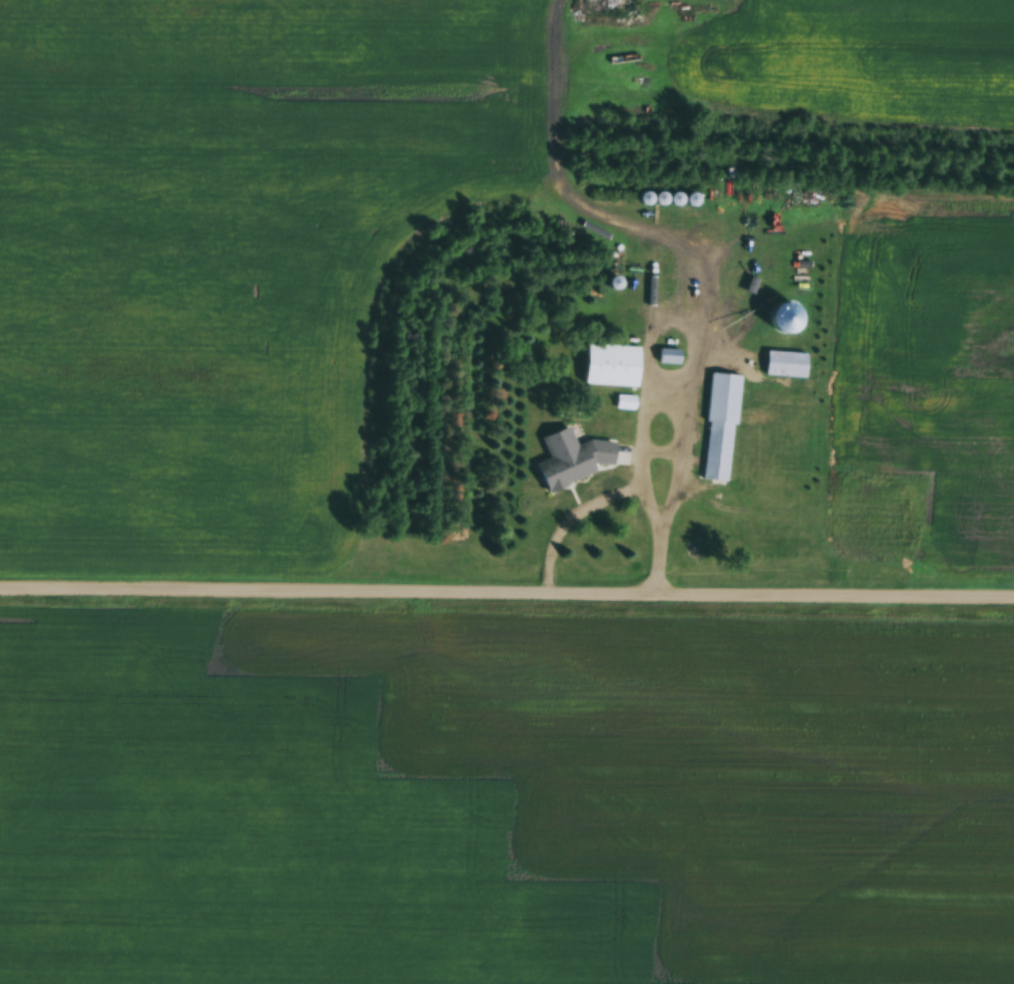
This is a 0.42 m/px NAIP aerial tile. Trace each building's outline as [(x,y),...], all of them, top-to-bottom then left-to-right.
[(584,387),(638,389),(640,348),(586,345),(584,387)] [(679,365),(680,352),(660,351),(659,365),(679,365)] [(806,379),(807,354),(765,354),(765,378),(806,379)] [(702,482),(730,484),(739,377),(711,375),(702,482)] [(635,397),(616,397),(616,411),(635,411),(635,397)] [(538,464),(548,493),(597,475),(595,470),(618,462),(609,438),(538,464)]
